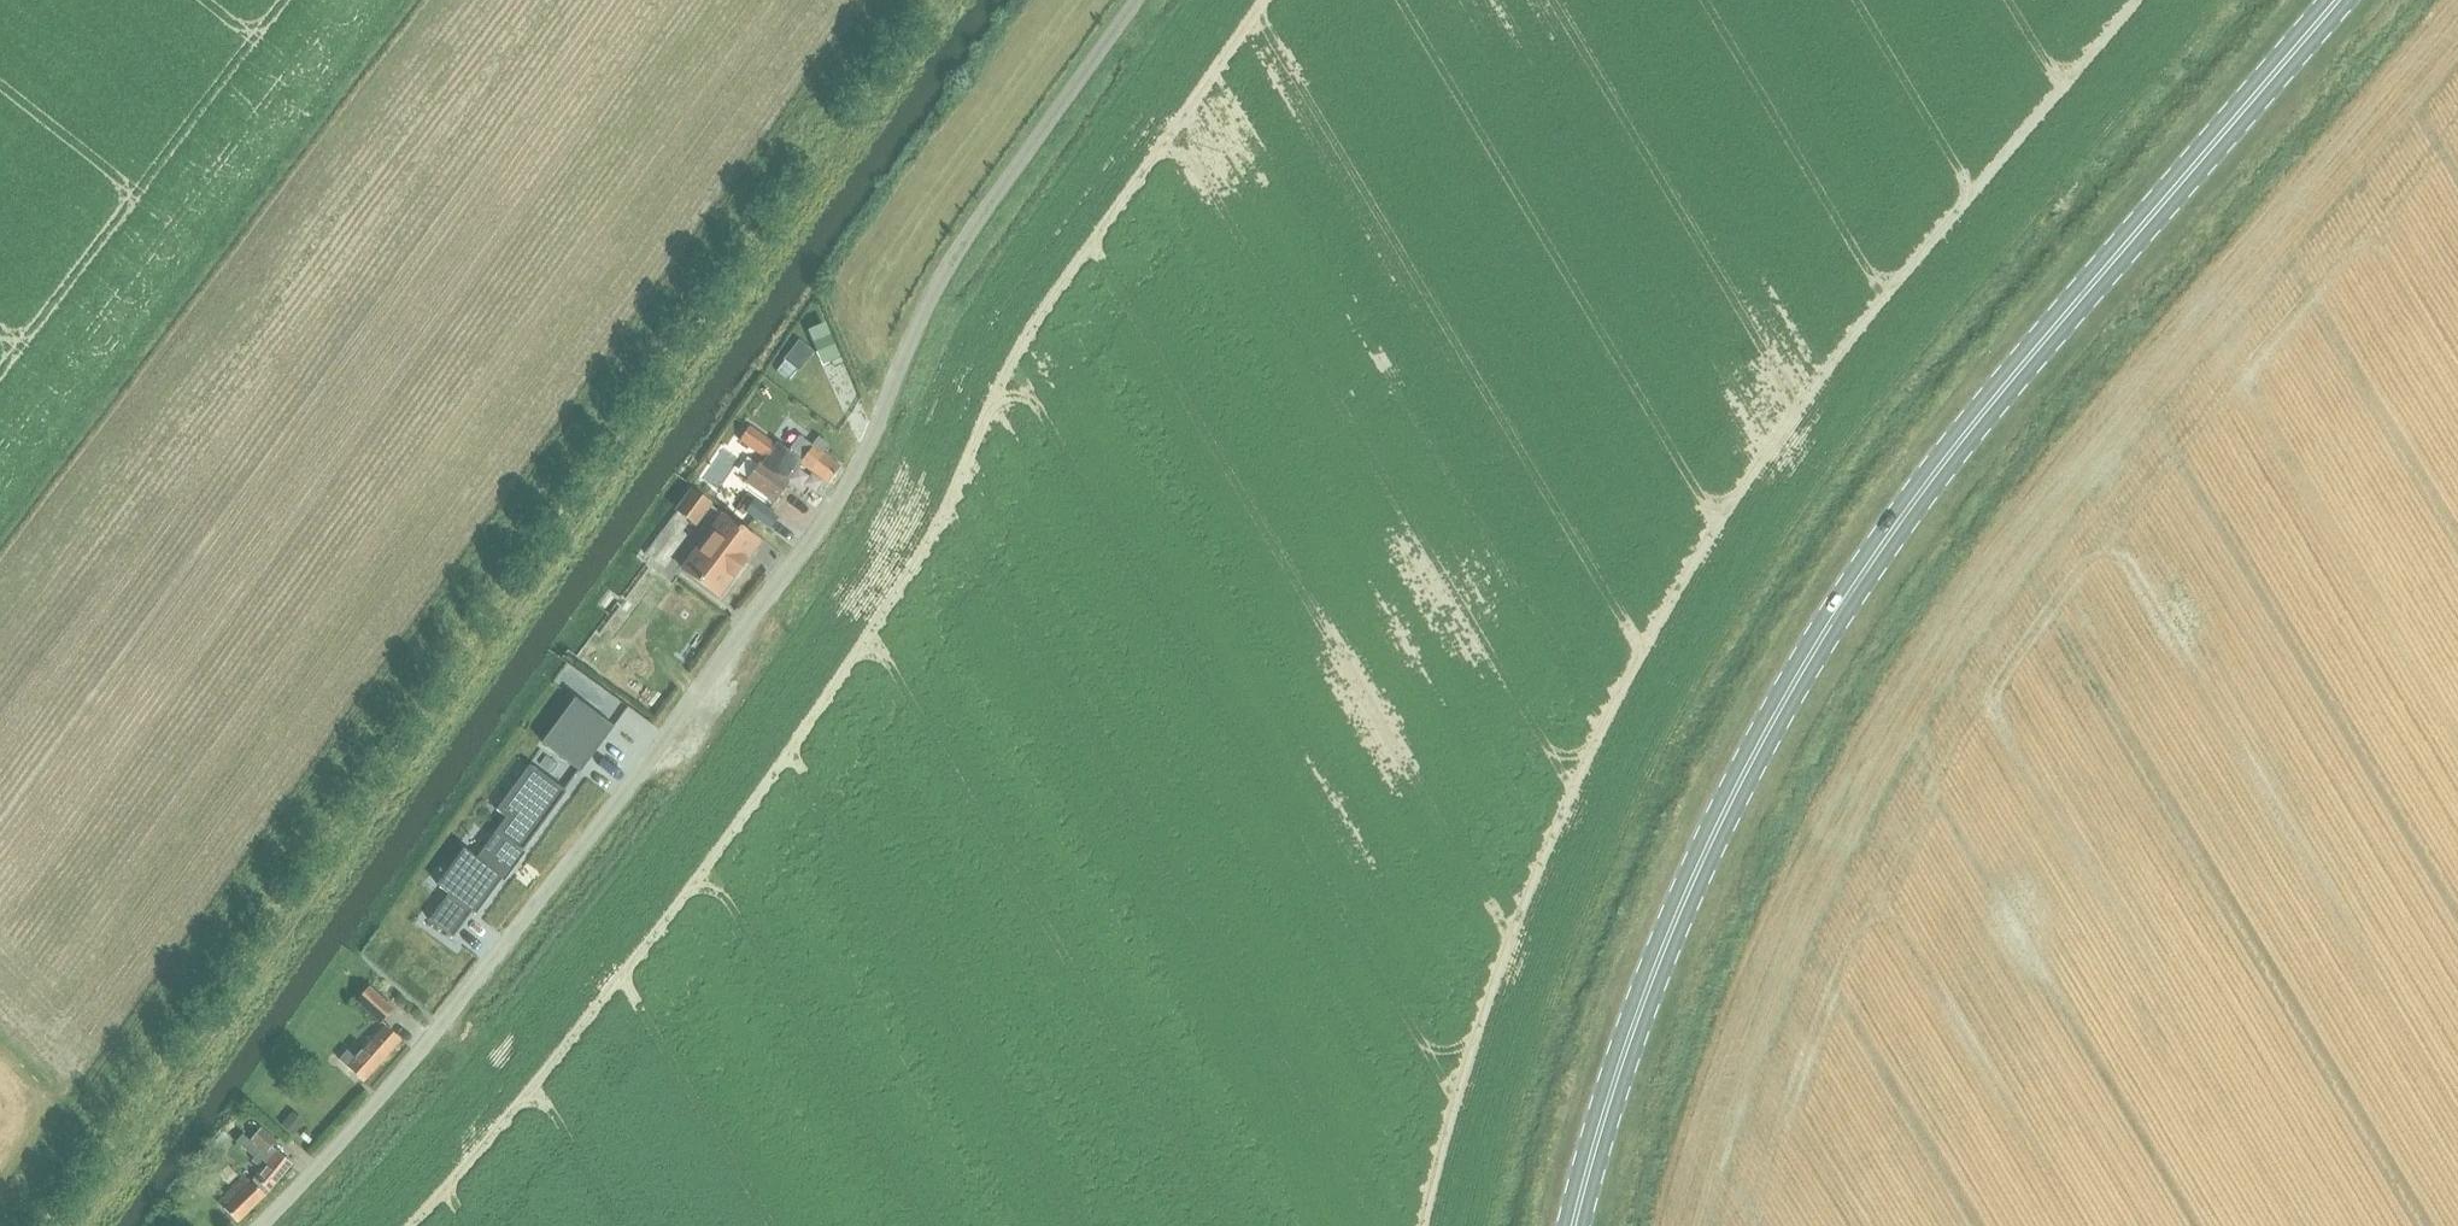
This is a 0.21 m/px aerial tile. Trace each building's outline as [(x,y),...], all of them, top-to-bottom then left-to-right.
[(800,339),(785,358),(799,369),(814,350),(800,339)] [(829,484),(841,467),(822,452),(828,445),(818,437),(812,445),(799,436),(788,451),(776,442),(774,445),(749,427),(740,440),(765,458),(760,464),(759,463),(746,481),(775,501),(788,483),(787,483),(800,464),(829,484)] [(674,510),(695,526),(711,505),(690,489),(674,510)] [(754,500),(745,512),(769,529),(778,517),(754,500)] [(721,514),(679,570),(717,599),(759,542),(721,514)] [(577,700),(543,745),(577,770),(578,771),(580,772),(613,727),(577,700)] [(448,894),(428,920),(452,938),(472,912),(475,914),(501,879),(522,851),(566,792),(564,790),(562,789),(529,765),(496,810),(506,817),(476,858),(466,851),(439,887),(448,894)] [(393,1009),(368,987),(356,1001),(381,1023),(393,1009)] [(362,1083),(398,1043),(382,1028),(354,1059),(345,1052),(337,1061),(362,1083)] [(293,1111),(281,1123),(293,1133),(304,1120),(293,1111)] [(289,1165),(269,1148),(274,1142),(259,1130),(250,1141),(242,1134),(236,1142),(255,1158),(252,1160),(263,1169),(252,1181),(266,1192),(289,1165)] [(237,1223),(263,1197),(265,1196),(243,1175),(216,1202),(237,1223)]
